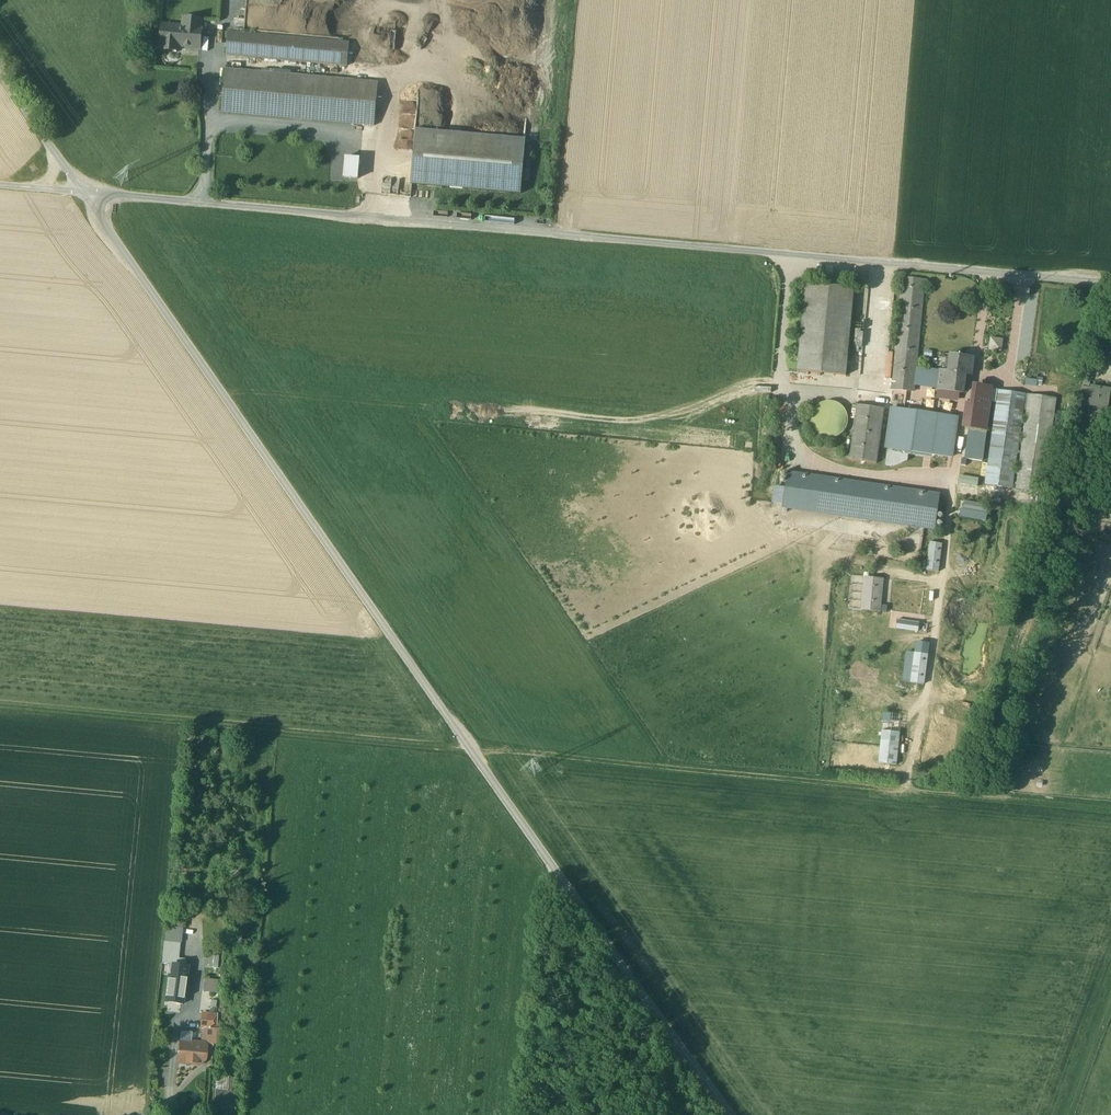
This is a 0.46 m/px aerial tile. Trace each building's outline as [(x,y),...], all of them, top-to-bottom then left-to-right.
[(201,20),(186,19),(185,28),(200,30),(201,20)] [(185,28),(164,26),(162,50),(174,51),(174,44),(179,45),(180,46),(185,46),(188,50),(191,47),(199,47),(200,30),(185,28)] [(349,43),(229,32),(227,56),(347,67),(349,43)] [(378,82),(225,69),(221,113),(374,126),(378,82)] [(526,140),(415,130),(411,184),(521,194),(526,140)] [(337,178),(352,179),(353,157),(338,156),(337,178)] [(925,280),(903,277),(891,396),(913,399),(914,386),(916,368),(925,280)] [(854,288),(805,284),(797,372),(846,376),(854,288)] [(986,350),(999,352),(1001,338),(987,337),(986,350)] [(873,377),(883,377),(885,352),(875,351),(873,377)] [(973,358),(953,355),(950,372),(940,370),(938,389),(937,391),(962,394),(965,375),(971,376),(973,358)] [(940,370),(916,368),(914,386),(938,389),(940,370)] [(1038,374),(1027,373),(1025,385),(1041,387),(1043,379),(1037,378),(1038,374)] [(965,459),(983,462),(986,430),(985,430),(991,389),(976,387),(974,405),(967,404),(964,428),(969,428),(965,459)] [(1110,390),(1091,387),(1090,388),(1082,387),(1079,404),(1107,409),(1110,390)] [(1025,394),(999,391),(985,485),(1012,489),(1025,394)] [(1055,399),(1030,395),(1016,490),(1042,494),(1055,399)] [(846,428),(848,422),(847,416),(845,410),(840,405),(835,403),(828,402),(822,403),(817,407),(813,412),(811,418),(812,425),(814,431),(819,435),(824,438),(831,439),(837,437),(842,434),(846,428)] [(884,409),(857,405),(849,460),(876,464),(884,409)] [(958,420),(891,410),(885,447),(953,457),(958,420)] [(1105,434),(1098,432),(1096,446),(1103,448),(1105,434)] [(853,482),(787,472),(782,505),(848,515),(853,482)] [(957,476),(956,485),(977,485),(977,476),(957,476)] [(940,494),(853,482),(848,515),(935,528),(940,494)] [(1103,500),(1096,497),(1090,513),(1097,516),(1101,505),(1103,500)] [(963,510),(986,514),(987,506),(965,502),(963,510)] [(1101,505),(1097,516),(1110,521),(1110,509),(1101,505)] [(961,509),(960,517),(986,522),(987,514),(986,514),(963,510),(961,509)] [(1078,530),(1087,534),(1090,527),(1081,523),(1078,530)] [(938,571),(942,544),(930,542),(926,570),(938,571)] [(883,579),(864,577),(861,610),(880,611),(883,579)] [(894,619),(892,628),(915,632),(916,622),(894,619)] [(927,654),(915,653),(907,652),(903,681),(911,682),(923,684),(927,654)] [(940,691),(938,698),(959,701),(960,695),(940,691)] [(899,733),(882,731),(879,763),(895,765),(899,733)] [(168,918),(167,927),(185,929),(186,920),(168,918)] [(166,932),(165,941),(180,943),(181,934),(166,932)] [(180,943),(165,941),(163,964),(184,967),(185,960),(178,959),(180,943)] [(185,973),(176,972),(173,994),(177,995),(175,1003),(182,1004),(185,973)] [(202,991),(210,991),(211,977),(203,977),(202,991)] [(218,1015),(202,1014),(201,1028),(203,1028),(216,1029),(218,1015)] [(216,1029),(203,1028),(202,1043),(216,1044),(217,1029),(216,1029)] [(217,1029),(216,1044),(227,1045),(228,1031),(217,1029)] [(191,1043),(180,1042),(180,1050),(191,1051),(191,1046),(191,1043)] [(191,1051),(180,1050),(178,1062),(197,1064),(197,1058),(198,1052),(200,1052),(201,1047),(191,1046),(191,1051)] [(237,1080),(216,1078),(213,1109),(224,1110),(224,1108),(235,1109),(237,1080)]
